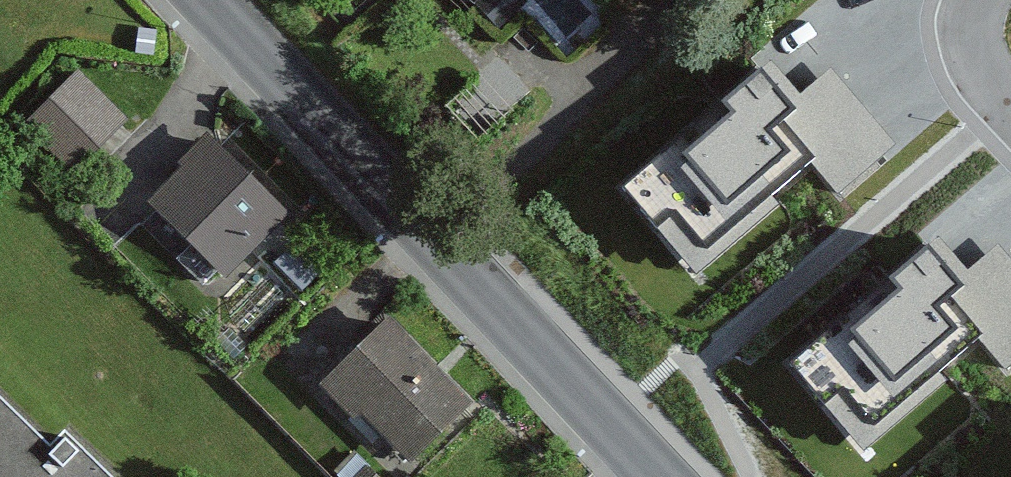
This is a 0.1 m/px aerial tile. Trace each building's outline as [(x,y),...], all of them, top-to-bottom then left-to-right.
[(499,26),(527,0),(475,0),(499,26)] [(756,64),(621,176),(698,268),(782,197),(774,188),(807,161),(840,200),(899,150),(831,70),(790,104),(756,64)] [(79,67),(28,124),(82,173),(133,116),(79,67)] [(158,211),(235,286),(297,224),(213,142),(182,173),(189,180),(158,211)] [(864,439),(985,329),(1010,358),(1010,287),(985,258),(963,278),(929,241),(795,363),(864,439)] [(479,418),(388,329),(325,393),(356,424),(365,415),(425,473),(479,418)] [(0,389),(0,476),(122,476),(84,443),(73,455),(0,389)]
